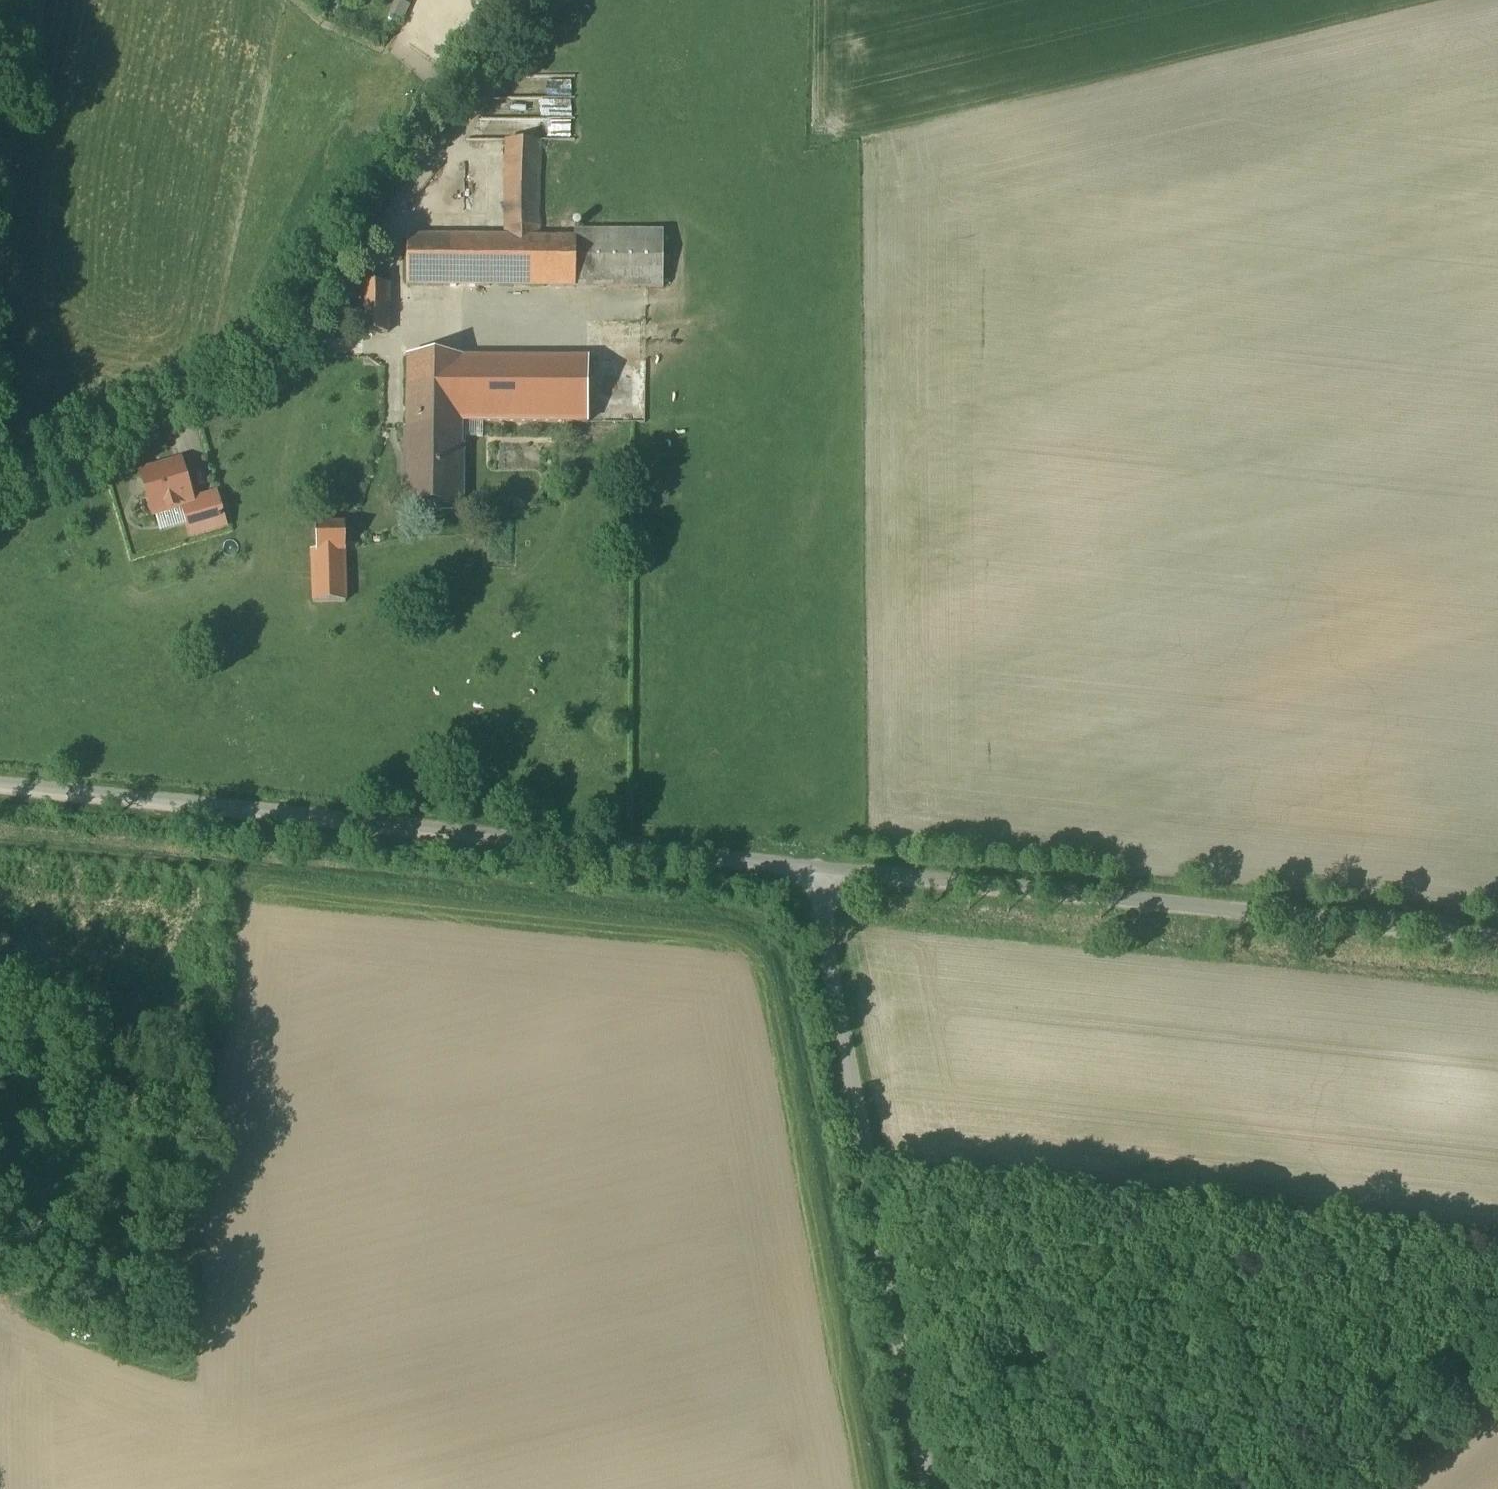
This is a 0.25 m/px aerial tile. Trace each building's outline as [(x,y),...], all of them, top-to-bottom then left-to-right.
[(540,141),(507,141),(506,239),(539,240),(540,141)] [(506,239),(484,239),(409,238),(408,286),(664,288),(664,233),(575,233),(575,240),(539,240),(506,239)] [(388,286),(364,286),(364,334),(388,334),(388,286)] [(589,360),(463,359),(463,357),(409,357),(408,422),(462,423),(588,423),(589,360)] [(462,423),(408,422),(407,511),(461,511),(462,423)] [(181,462),(142,474),(154,515),(184,507),(193,504),(193,503),(181,462)] [(216,496),(193,503),(193,504),(184,507),(192,536),(225,526),(216,496)] [(345,526),(318,527),(318,551),(313,551),(314,602),(346,601),(345,526)]
